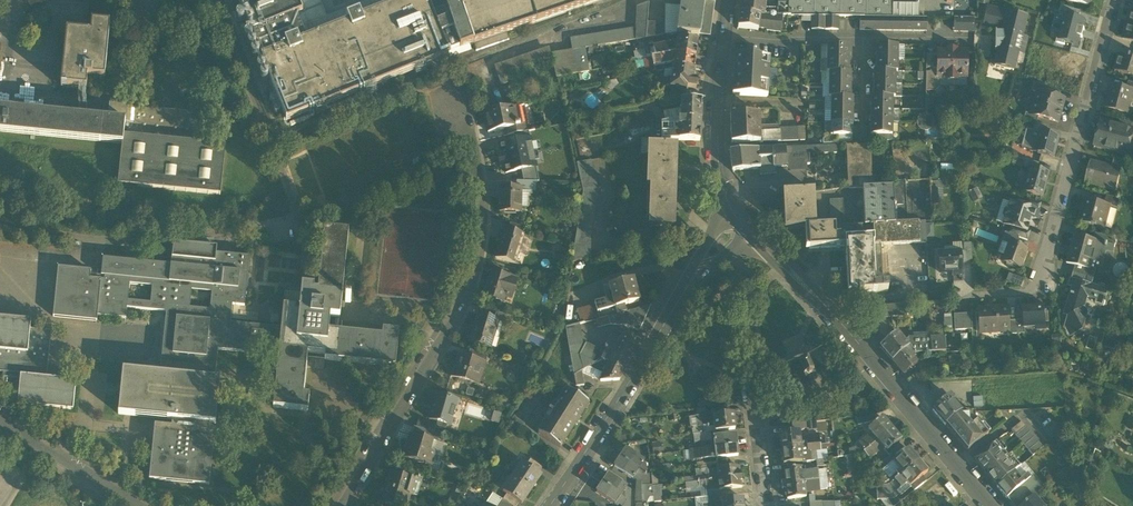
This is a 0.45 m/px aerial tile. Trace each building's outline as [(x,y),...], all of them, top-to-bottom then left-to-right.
[(252,34),(253,34),(252,33),(296,16),(302,14),(297,0),(238,0),(242,10),(245,16),(252,34)] [(347,17),(349,23),(299,42),(297,37),(285,42),(287,47),(262,57),(261,58),(286,120),(287,120),(287,121),(315,110),(325,106),(365,90),(374,86),(414,70),(424,66),(430,64),(443,59),(449,57),(448,56),(449,56),(447,52),(426,0),(407,0),(361,18),(359,12),(347,17)] [(302,14),(296,16),(301,28),(309,32),(329,24),(327,18),(320,0),(297,0),(302,14)] [(327,18),(329,24),(347,17),(359,12),(361,18),(407,0),(372,0),(327,18)] [(447,52),(460,48),(460,47),(449,16),(445,5),(436,8),(433,0),(426,0),(447,52)] [(536,22),(529,0),(476,0),(460,5),(458,0),(456,0),(444,4),(445,5),(449,16),(460,47),(460,48),(460,49),(473,44),(473,43),(474,43),(506,32),(536,22)] [(599,0),(529,0),(536,22),(599,0)] [(680,8),(703,11),(704,2),(693,0),(681,0),(680,8)] [(740,14),(760,16),(764,16),(765,9),(766,0),(742,0),(740,14)] [(788,15),(814,15),(814,3),(815,3),(815,0),(796,0),(796,2),(788,2),(788,15)] [(815,3),(814,3),(814,15),(840,15),(840,3),(841,3),(841,0),(822,0),(822,3),(815,3)] [(848,4),(841,3),(840,3),(840,15),(866,16),(866,4),(867,4),(867,0),(848,0),(848,4)] [(874,0),(874,4),(867,4),(866,4),(866,16),(893,17),(893,3),(893,0),(878,0),(874,0)] [(788,2),(777,2),(778,9),(777,16),(781,16),(788,16),(788,15),(788,2)] [(677,33),(680,8),(665,5),(665,23),(646,23),(647,4),(637,7),(636,29),(636,40),(677,33)] [(1061,5),(1059,13),(1066,15),(1079,18),(1081,12),(1061,5)] [(999,32),(1003,32),(1008,12),(987,7),(982,26),(999,30),(999,32)] [(699,36),(703,11),(680,8),(677,33),(679,33),(699,36)] [(242,16),(243,17),(245,16),(242,10),(233,13),(236,20),(236,19),(237,18),(238,17),(239,16),(240,16),(242,16)] [(995,66),(1013,70),(1018,53),(1022,54),(1027,37),(1022,36),(1026,17),(1008,12),(1003,32),(999,32),(995,32),(995,49),(999,49),(995,66)] [(758,30),(758,29),(760,16),(740,14),(738,28),(758,30)] [(1079,18),(1066,15),(1061,33),(1059,41),(1065,42),(1078,46),(1081,37),(1082,38),(1085,29),(1083,28),(1085,20),(1079,18)] [(252,34),(262,57),(287,47),(285,42),(297,37),(299,42),(349,23),(347,17),(329,24),(309,32),(301,28),(296,16),(252,33),(253,34),(252,34)] [(764,16),(760,16),(758,29),(766,30),(766,31),(780,33),(781,25),(780,25),(781,16),(777,16),(769,16),(764,16)] [(935,31),(952,30),(951,17),(934,18),(935,31)] [(954,31),(974,31),(974,18),(954,18),(954,31)] [(61,87),(79,89),(85,90),(87,90),(88,78),(105,80),(110,25),(92,23),(91,34),(67,31),(61,87)] [(1130,24),(1128,30),(1126,30),(1123,38),(1132,41),(1132,25),(1130,24)] [(572,50),(573,50),(586,48),(636,40),(636,29),(570,41),(572,50)] [(474,43),(477,51),(509,39),(506,32),(474,43)] [(1061,33),(1059,33),(1056,42),(1065,45),(1065,42),(1059,41),(1061,33)] [(677,44),(676,53),(696,56),(698,41),(678,38),(677,44)] [(653,49),(655,58),(676,53),(677,44),(675,44),(653,49)] [(877,45),(876,58),(898,59),(898,46),(877,45)] [(827,46),(827,59),(848,59),(849,46),(827,46)] [(499,78),(554,58),(550,47),(495,66),(499,78)] [(589,72),(586,48),(573,50),(577,74),(589,72)] [(938,54),(937,69),(937,77),(940,77),(947,77),(946,80),(956,80),(956,77),(966,77),(966,69),(967,69),(967,68),(966,68),(967,51),(956,51),(956,49),(947,48),(947,51),(938,51),(938,54)] [(645,50),(646,55),(647,60),(652,59),(655,58),(653,49),(645,50)] [(573,50),(572,50),(553,54),(558,77),(577,74),(573,50)] [(675,59),(676,53),(655,58),(652,59),(653,66),(671,62),(671,60),(675,59)] [(694,71),(696,56),(676,53),(675,59),(674,68),(694,71)] [(600,54),(592,55),(594,68),(603,67),(600,54)] [(930,69),(937,69),(938,54),(926,54),(926,69),(930,69)] [(732,95),(768,97),(768,85),(769,69),(770,58),(735,55),(732,95)] [(1132,76),(1132,56),(1130,55),(1130,58),(1120,55),(1115,71),(1132,76)] [(897,71),(898,59),(876,58),(876,71),(895,71),(897,71)] [(446,68),(443,59),(430,64),(431,66),(434,73),(446,68)] [(653,66),(652,59),(647,60),(642,61),(638,61),(640,69),(653,66)] [(827,72),(829,72),(848,72),(848,59),(827,59),(827,72)] [(425,69),(424,66),(414,70),(416,75),(426,71),(425,69)] [(695,71),(694,71),(674,68),(673,68),(671,79),(668,79),(667,88),(673,88),(673,89),(685,90),(687,90),(687,88),(696,89),(697,80),(694,80),(695,71)] [(769,69),(768,85),(777,85),(777,69),(769,69)] [(939,85),(940,77),(937,77),(937,69),(930,69),(930,72),(926,72),(925,91),(935,91),(939,87),(939,85)] [(895,84),(895,71),(876,71),(874,71),(874,84),(895,84)] [(829,72),(827,72),(821,72),(821,84),(822,84),(829,84),(829,72)] [(829,72),(829,84),(850,85),(850,72),(848,72),(829,72)] [(940,77),(939,85),(966,86),(966,77),(956,77),(956,80),(946,80),(947,77),(940,77)] [(660,87),(667,88),(668,79),(661,78),(660,87)] [(1037,92),(1044,94),(1046,86),(1033,82),(1031,91),(1037,92)] [(829,97),(831,97),(850,97),(850,85),(829,84),(829,97)] [(895,97),(895,84),(874,84),(873,96),(893,97),(895,97)] [(1124,113),(1129,98),(1132,99),(1132,96),(1132,90),(1129,89),(1112,84),(1105,108),(1124,113)] [(374,86),(365,90),(366,95),(376,91),(374,86)] [(85,93),(85,90),(79,89),(78,99),(79,99),(79,106),(79,113),(80,113),(80,116),(86,116),(87,106),(86,106),(86,99),(85,99),(86,93),(85,93)] [(673,89),(672,98),(673,98),(682,96),(685,97),(685,90),(673,89)] [(1038,117),(1058,122),(1064,99),(1044,94),(1037,92),(1031,114),(1031,115),(1038,117)] [(892,109),(893,97),(873,96),(871,96),(871,109),(892,109)] [(831,97),(831,110),(852,110),(852,97),(850,97),(831,97)] [(674,104),(673,98),(672,98),(660,101),(662,107),(674,104)] [(680,120),(701,121),(701,110),(702,100),(682,100),(681,100),(681,103),(680,120)] [(119,184),(220,195),(225,146),(207,145),(210,114),(110,104),(108,119),(125,120),(123,144),(119,184)] [(325,106),(315,110),(317,115),(326,111),(325,106)] [(488,131),(488,132),(505,129),(505,128),(520,125),(520,123),(519,124),(518,121),(517,121),(514,107),(488,112),(484,112),(486,123),(488,123),(489,131),(488,131)] [(100,141),(102,118),(86,116),(80,116),(0,108),(0,131),(100,141)] [(892,122),(892,109),(871,109),(871,122),(892,122)] [(960,109),(952,110),(953,119),(962,118),(960,109)] [(831,110),(831,122),(852,123),(852,110),(831,110)] [(1023,120),(1034,123),(1036,123),(1038,117),(1031,115),(1031,114),(1025,112),(1023,120)] [(779,126),(759,127),(759,125),(760,122),(760,117),(759,115),(759,114),(730,115),(731,143),(760,142),(780,141),(779,128),(779,126)] [(932,126),(934,122),(933,118),(930,115),(925,114),(921,115),(918,118),(917,122),(918,126),(921,129),(925,131),(929,130),(932,126)] [(108,119),(102,118),(100,141),(123,144),(125,120),(108,119)] [(1132,131),(1132,130),(1132,123),(1120,119),(1118,126),(1129,129),(1129,130),(1132,131)] [(661,139),(671,139),(671,132),(674,132),(674,126),(679,126),(679,120),(662,123),(661,139)] [(676,140),(700,140),(700,132),(701,121),(680,120),(679,120),(679,126),(674,126),(674,132),(671,132),(671,139),(671,140),(676,140)] [(852,136),(852,123),(831,122),(831,135),(831,136),(838,136),(852,136)] [(892,135),(892,122),(871,122),(871,135),(876,135),(891,135),(892,135)] [(900,141),(899,122),(892,122),(892,135),(891,135),(891,141),(900,141)] [(1118,153),(1127,155),(1130,143),(1125,142),(1129,130),(1129,129),(1118,126),(1104,122),(1102,130),(1099,129),(1095,145),(1096,145),(1097,147),(1104,149),(1106,148),(1119,151),(1118,153)] [(1047,126),(1036,123),(1034,123),(1032,130),(1039,132),(1045,134),(1047,126)] [(505,129),(507,135),(514,134),(526,131),(524,124),(520,125),(505,128),(505,129)] [(797,128),(797,141),(805,140),(804,127),(797,128)] [(779,128),(780,141),(797,141),(797,128),(779,128)] [(1021,147),(1034,151),(1039,132),(1032,130),(1026,129),(1021,147)] [(514,134),(515,141),(530,138),(529,131),(526,131),(514,134)] [(1034,151),(1053,156),(1056,145),(1055,144),(1057,138),(1058,138),(1058,137),(1045,134),(1039,132),(1034,151)] [(823,135),(823,144),(838,143),(838,136),(831,136),(831,135),(824,135),(823,135)] [(521,170),(536,167),(530,138),(515,141),(500,145),(501,152),(498,153),(501,167),(504,166),(505,173),(521,170)] [(925,162),(929,162),(929,143),(909,144),(909,146),(910,150),(912,154),(916,158),(920,161),(925,162)] [(646,187),(650,187),(676,188),(677,146),(676,146),(663,146),(661,146),(648,145),(648,146),(648,155),(646,187)] [(847,146),(849,188),(850,188),(857,188),(856,178),(871,177),(870,145),(847,146)] [(786,148),(787,155),(809,154),(836,153),(836,146),(786,148)] [(759,168),(760,175),(775,173),(774,167),(787,166),(788,166),(787,155),(786,148),(748,149),(730,151),(732,171),(759,168)] [(787,166),(807,165),(810,165),(809,154),(787,155),(788,166),(787,166)] [(1011,164),(1024,167),(1026,160),(1013,157),(1011,164)] [(1113,164),(1127,168),(1129,162),(1115,158),(1113,164)] [(583,192),(579,215),(593,217),(598,190),(592,160),(577,163),(581,182),(583,192)] [(1030,168),(1037,170),(1039,163),(1026,160),(1024,167),(1029,169),(1030,168)] [(1085,182),(1108,189),(1109,186),(1118,188),(1123,170),(1112,167),(1112,168),(1091,162),(1085,182)] [(807,165),(787,166),(787,173),(807,171),(807,165)] [(536,167),(521,170),(523,177),(537,174),(536,167)] [(1023,191),(1042,196),(1049,173),(1037,170),(1030,168),(1029,169),(1023,191)] [(931,222),(931,210),(930,186),(930,177),(904,179),(904,181),(905,181),(908,223),(925,222),(931,222)] [(895,223),(908,223),(905,181),(904,181),(895,182),(896,187),(893,187),(895,223)] [(943,185),(930,186),(931,210),(944,210),(943,185)] [(675,228),(676,188),(650,187),(649,227),(675,228)] [(862,188),(864,225),(895,223),(893,187),(862,188)] [(977,187),(968,192),(973,202),(982,197),(977,187)] [(499,212),(521,212),(521,189),(521,188),(516,188),(503,188),(502,200),(499,200),(499,212)] [(783,193),(784,230),(805,228),(808,228),(816,228),(814,192),(783,193)] [(1111,205),(1119,207),(1121,199),(1107,195),(1105,203),(1111,205)] [(1079,222),(1105,229),(1111,205),(1105,203),(1086,198),(1079,222)] [(829,200),(831,227),(844,226),(843,199),(829,200)] [(996,222),(1003,224),(1005,218),(1003,214),(1004,209),(1008,207),(1010,201),(1003,199),(996,222)] [(1026,206),(1039,210),(1041,203),(1028,200),(1026,206)] [(1011,227),(1026,231),(1027,230),(1029,225),(1034,227),(1039,210),(1026,206),(1010,201),(1008,207),(1004,209),(1003,214),(1005,218),(1003,224),(1011,227)] [(591,237),(593,217),(579,215),(575,243),(572,261),(591,256),(591,237)] [(848,247),(851,294),(888,292),(887,285),(883,285),(881,245),(885,245),(926,243),(926,237),(925,224),(925,222),(908,223),(895,223),(864,225),(844,226),(831,227),(816,228),(808,228),(809,249),(844,247),(848,247)] [(508,230),(524,235),(526,228),(510,223),(508,230)] [(933,223),(925,224),(926,237),(934,237),(933,223)] [(1011,227),(1009,234),(1018,237),(1027,240),(1030,231),(1027,230),(1026,231),(1011,227)] [(496,258),(515,264),(523,237),(520,236),(520,234),(523,235),(524,235),(508,230),(504,229),(496,258)] [(167,311),(161,373),(161,374),(215,379),(218,349),(279,355),(274,407),(308,410),(309,396),(303,395),(308,352),(325,354),(325,359),(395,366),(399,331),(382,329),(382,336),(328,330),(330,316),(339,317),(347,233),(324,230),(318,292),(313,292),(314,287),(302,286),(300,313),(296,313),(297,308),(284,307),(282,330),(231,324),(232,311),(210,309),(190,307),(191,289),(153,287),(150,304),(128,301),(127,308),(167,311)] [(1015,245),(1018,237),(1009,234),(1005,232),(1002,241),(1009,244),(1009,243),(1015,245)] [(1108,245),(1115,247),(1117,239),(1096,233),(1094,240),(1096,240),(1098,241),(1109,244),(1108,245)] [(1091,270),(1093,261),(1093,260),(1090,259),(1096,240),(1094,240),(1075,235),(1072,245),(1073,245),(1068,263),(1076,266),(1091,270)] [(1098,241),(1096,240),(1090,259),(1093,260),(1093,261),(1102,264),(1106,248),(1108,248),(1108,245),(1109,244),(1098,241)] [(1009,244),(1002,241),(997,253),(1004,256),(1009,244)] [(174,243),(172,257),(172,258),(215,262),(216,254),(217,247),(174,243)] [(944,247),(944,253),(960,252),(964,252),(963,244),(963,243),(952,243),(953,247),(944,247)] [(964,252),(965,261),(972,261),(971,243),(963,244),(964,252)] [(1002,261),(1020,268),(1027,250),(1015,245),(1009,243),(1009,244),(1004,256),(1002,261)] [(952,272),(952,275),(961,274),(961,261),(960,252),(944,253),(939,253),(940,272),(952,272)] [(249,257),(216,254),(215,262),(172,258),(172,257),(171,265),(103,258),(101,276),(101,280),(97,316),(126,319),(127,308),(128,301),(130,284),(153,287),(191,289),(212,291),(210,309),(232,311),(233,306),(245,306),(249,257)] [(1076,266),(1074,273),(1089,277),(1091,270),(1076,266)] [(97,321),(97,316),(101,280),(90,279),(91,275),(91,270),(58,267),(53,316),(97,321)] [(506,290),(513,292),(517,279),(492,271),(484,295),(503,301),(505,295),(506,290)] [(1021,286),(1024,279),(1009,273),(1006,280),(1021,286)] [(1090,277),(1089,277),(1074,273),(1072,280),(1073,279),(1087,284),(1090,277)] [(612,299),(615,308),(625,305),(640,301),(633,279),(609,285),(612,299)] [(1087,313),(1084,307),(1088,296),(1097,299),(1096,303),(1104,306),(1109,290),(1087,284),(1073,279),(1072,280),(1071,286),(1074,287),(1069,303),(1069,304),(1066,314),(1070,315),(1067,324),(1082,329),(1087,313)] [(595,303),(598,313),(615,308),(612,299),(595,303)] [(906,304),(898,305),(899,316),(907,316),(906,304)] [(625,305),(615,308),(617,314),(627,312),(625,305)] [(879,306),(879,317),(899,316),(898,305),(879,306)] [(627,326),(639,331),(651,306),(627,312),(617,314),(608,317),(610,325),(627,326)] [(1037,327),(1037,331),(1046,330),(1045,306),(1022,307),(1022,320),(1023,328),(1037,327)] [(996,329),(996,333),(1009,332),(1009,321),(1008,307),(993,308),(993,312),(978,313),(980,330),(996,329)] [(617,314),(615,308),(598,313),(599,319),(608,317),(617,314)] [(499,322),(510,325),(512,317),(497,312),(495,319),(499,321),(498,321),(499,322)] [(470,341),(480,344),(481,342),(489,344),(490,346),(490,347),(490,346),(492,347),(495,348),(498,338),(495,337),(494,337),(498,321),(499,321),(495,319),(478,314),(470,341)] [(955,330),(963,330),(962,314),(954,315),(955,330)] [(971,314),(962,314),(963,330),(972,329),(971,314)] [(951,315),(944,315),(944,330),(952,330),(951,315)] [(45,343),(29,341),(30,329),(31,320),(0,317),(0,372),(14,374),(15,374),(16,369),(20,370),(47,372),(49,354),(45,353),(45,343)] [(565,328),(574,376),(581,371),(583,370),(602,359),(605,354),(586,344),(585,345),(584,345),(582,344),(581,338),(579,324),(565,328)] [(1065,327),(1070,337),(1083,331),(1084,329),(1082,329),(1067,324),(1066,324),(1065,327)] [(46,331),(30,329),(29,341),(45,343),(46,331)] [(880,347),(892,361),(908,347),(904,342),(897,332),(880,347)] [(1113,337),(1109,348),(1115,349),(1119,336),(1107,332),(1106,335),(1113,337)] [(623,334),(620,340),(614,352),(629,361),(639,342),(623,334)] [(1113,337),(1106,335),(1103,345),(1109,348),(1113,337)] [(607,349),(614,352),(620,340),(611,336),(604,348),(607,349)] [(908,339),(904,342),(908,347),(914,354),(945,353),(944,337),(908,339)] [(914,354),(908,347),(892,361),(903,375),(916,364),(911,357),(914,354)] [(483,361),(488,363),(490,356),(475,352),(473,358),(483,361)] [(624,371),(629,361),(614,352),(608,362),(624,371)] [(451,376),(475,384),(483,361),(473,358),(462,355),(458,368),(454,367),(451,376)] [(962,365),(961,356),(948,358),(949,366),(962,365)] [(602,359),(583,370),(604,373),(608,362),(602,359)] [(815,369),(815,368),(814,364),(812,362),(809,360),(805,360),(802,361),(799,363),(797,366),(797,369),(797,372),(799,375),(802,377),(806,378),(809,377),(812,376),(814,373),(815,369)] [(624,371),(608,362),(604,373),(601,380),(600,381),(614,380),(619,380),(624,371)] [(30,414),(59,417),(60,409),(73,410),(76,381),(20,375),(20,379),(19,378),(20,370),(16,369),(15,374),(14,374),(13,378),(3,377),(2,393),(11,394),(10,399),(18,400),(18,405),(30,406),(30,414)] [(220,379),(215,379),(161,374),(161,373),(123,369),(118,413),(172,419),(209,423),(215,423),(220,379)] [(601,380),(604,373),(583,370),(581,371),(582,372),(601,380)] [(574,376),(576,386),(584,385),(582,372),(581,371),(574,376)] [(968,387),(948,388),(945,388),(946,399),(950,396),(954,401),(953,402),(961,412),(960,413),(974,412),(973,406),(981,405),(980,398),(984,398),(979,386),(968,387)] [(538,433),(560,447),(574,426),(573,425),(578,418),(579,418),(586,408),(581,405),(584,400),(566,389),(556,404),(559,406),(555,413),(552,412),(538,433)] [(429,419),(451,425),(458,400),(435,393),(432,404),(434,404),(429,419)] [(510,421),(521,428),(539,401),(528,393),(510,421)] [(932,410),(945,426),(960,413),(961,412),(953,402),(954,401),(950,396),(946,399),(932,410)] [(712,415),(713,417),(714,417),(730,415),(728,408),(712,411),(712,415)] [(974,412),(960,413),(945,426),(955,437),(956,436),(958,439),(957,440),(967,452),(988,434),(981,425),(979,426),(975,421),(974,412)] [(865,417),(866,423),(876,421),(874,414),(865,417)] [(708,428),(715,428),(714,417),(713,417),(712,415),(696,417),(697,427),(707,426),(708,428)] [(730,415),(714,417),(715,428),(715,432),(735,429),(733,415),(730,415)] [(856,418),(858,425),(866,423),(865,417),(856,418)] [(868,430),(872,434),(877,441),(892,429),(882,418),(868,430)] [(208,429),(209,423),(172,419),(171,425),(208,429)] [(418,420),(416,427),(428,430),(430,423),(418,420)] [(815,421),(807,422),(808,429),(808,431),(816,430),(815,421)] [(792,424),(793,431),(799,430),(808,429),(807,422),(792,424)] [(1011,430),(1033,456),(1043,447),(1021,422),(1011,430)] [(211,430),(208,429),(171,425),(158,424),(152,475),(206,481),(211,430)] [(413,435),(434,441),(436,433),(428,430),(416,427),(414,426),(412,434),(413,435)] [(693,435),(713,432),(715,432),(715,428),(708,428),(707,426),(697,427),(693,428),(693,430),(692,430),(692,435),(693,435)] [(901,441),(892,429),(877,441),(880,444),(887,452),(901,441)] [(693,435),(695,450),(715,448),(714,438),(713,432),(693,435)] [(780,434),(782,449),(800,447),(800,441),(802,441),(802,440),(801,433),(799,433),(799,432),(793,432),(780,434)] [(861,454),(877,441),(872,434),(856,447),(861,454)] [(434,441),(413,435),(410,443),(408,442),(404,457),(431,465),(434,453),(430,452),(434,441)] [(714,438),(715,448),(737,445),(735,435),(714,438)] [(812,435),(813,439),(813,445),(820,445),(819,435),(812,435)] [(987,475),(996,487),(1014,472),(1017,469),(1010,460),(1008,462),(1001,453),(1003,452),(995,443),(974,460),(984,472),(985,471),(988,475),(987,475)] [(737,445),(715,448),(716,457),(716,458),(738,455),(737,445)] [(807,446),(800,447),(801,456),(805,456),(806,462),(811,461),(810,452),(808,452),(807,446)] [(783,464),(806,462),(805,456),(801,456),(800,447),(782,449),(783,464)] [(692,460),(716,457),(715,448),(695,450),(691,450),(692,460)] [(626,449),(620,458),(638,470),(643,462),(626,449)] [(881,485),(881,486),(888,485),(894,480),(901,475),(903,473),(918,461),(908,449),(894,461),(893,461),(894,462),(900,470),(896,474),(895,473),(890,478),(887,475),(879,482),(881,485)] [(878,464),(883,470),(894,462),(893,461),(894,461),(891,457),(878,464)] [(632,478),(638,470),(620,458),(614,466),(632,478)] [(526,464),(538,473),(542,467),(530,459),(526,464)] [(903,473),(901,475),(907,482),(910,486),(920,478),(923,476),(928,472),(918,461),(903,473)] [(523,462),(513,477),(531,489),(541,475),(538,473),(526,464),(523,462)] [(643,462),(638,470),(645,475),(645,474),(647,470),(647,469),(646,467),(644,466),(646,464),(643,462)] [(1088,476),(1093,477),(1097,464),(1092,463),(1088,476)] [(1017,469),(1014,472),(1020,480),(1027,474),(1030,478),(1032,476),(1022,465),(1017,469)] [(739,467),(717,470),(718,480),(740,477),(739,467)] [(785,481),(786,484),(804,482),(803,472),(803,467),(784,469),(785,481)] [(414,480),(417,481),(419,474),(404,470),(402,476),(414,480)] [(637,504),(642,504),(642,501),(641,494),(642,489),(641,486),(641,485),(645,475),(638,470),(632,478),(637,482),(637,504)] [(698,482),(718,480),(717,470),(707,471),(708,475),(698,477),(698,482)] [(825,470),(818,471),(819,480),(822,480),(826,479),(825,470)] [(803,472),(804,482),(819,480),(818,471),(803,472)] [(1007,499),(1030,478),(1027,474),(1020,480),(1014,472),(996,487),(1007,499)] [(387,488),(410,495),(414,480),(402,476),(392,473),(387,488)] [(649,475),(645,474),(645,475),(641,485),(641,486),(642,489),(641,494),(642,501),(646,503),(647,503),(649,497),(653,497),(654,497),(652,486),(652,485),(652,487),(650,487),(650,485),(649,475)] [(608,475),(602,484),(623,497),(627,490),(628,489),(608,475)] [(901,475),(894,480),(901,487),(907,482),(901,475)] [(1038,483),(1032,476),(1030,478),(1007,499),(1012,505),(1038,483)] [(522,504),(531,489),(513,477),(503,491),(507,494),(519,502),(522,504)] [(740,477),(718,480),(719,490),(742,487),(740,477)] [(910,486),(914,491),(924,483),(920,478),(910,486)] [(417,481),(414,480),(410,495),(417,497),(422,483),(417,481)] [(718,490),(719,490),(718,480),(698,482),(685,483),(686,489),(706,486),(706,491),(718,490)] [(822,480),(819,480),(804,482),(806,491),(823,489),(822,480)] [(880,500),(887,499),(894,499),(899,495),(910,486),(907,482),(901,487),(894,480),(888,485),(881,486),(876,486),(877,500),(880,500)] [(806,491),(804,482),(786,484),(786,488),(788,499),(796,498),(806,497),(806,491)] [(1033,496),(1037,493),(1042,488),(1038,483),(1012,505),(1013,505),(1022,505),(1033,496)] [(619,503),(623,497),(602,484),(597,491),(618,505),(619,503)] [(657,486),(652,486),(654,497),(654,502),(661,502),(659,486),(657,486)] [(701,497),(707,497),(706,491),(706,486),(686,489),(686,493),(700,492),(701,497)] [(410,495),(387,488),(383,502),(383,503),(393,505),(395,502),(405,505),(406,505),(410,495)] [(623,497),(627,501),(624,505),(628,505),(632,497),(632,493),(627,490),(623,497)] [(512,505),(516,505),(519,502),(507,494),(503,500),(512,505)] [(899,495),(894,499),(887,499),(892,505),(895,505),(903,500),(899,495)] [(1036,500),(1033,496),(1022,505),(1042,505),(1037,501),(1036,500)] [(623,505),(624,505),(627,501),(623,497),(619,503),(623,505)]
